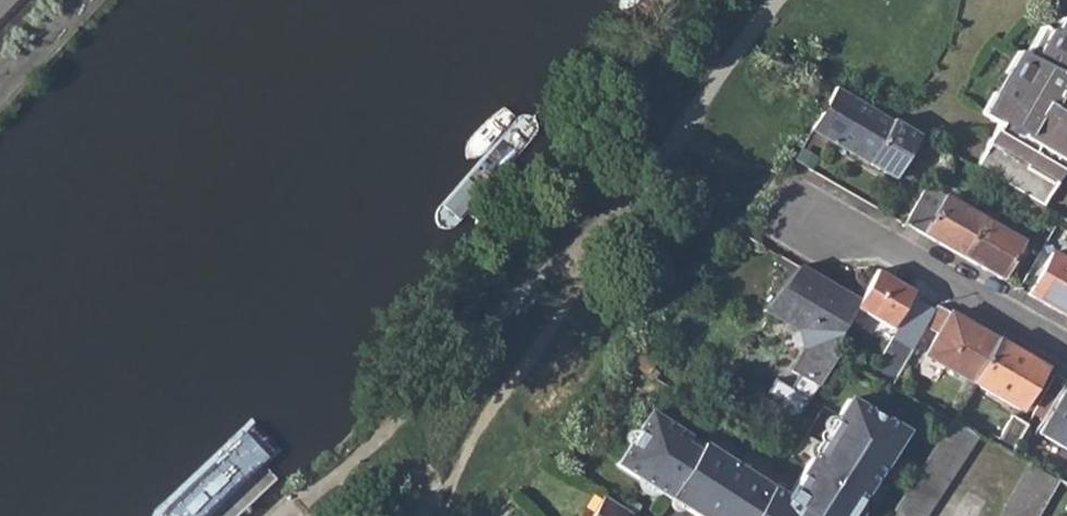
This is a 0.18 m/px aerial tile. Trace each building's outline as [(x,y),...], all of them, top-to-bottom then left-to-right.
[(994,136),(1003,141),(984,174),(1003,185),(1044,209),(1066,169),(1066,26),(1063,24),(1054,40),(1049,36),(1033,64),(1025,61),(1014,79),(1010,78),(999,99),(1001,101),(991,120),(1000,125),(994,136)] [(1041,32),(1025,61),(1033,64),(1049,36),(1041,32)] [(1005,75),(1010,78),(1014,79),(1025,61),(1016,55),(1005,75)] [(836,89),(813,129),(827,138),(896,177),(919,137),(884,116),(836,89)] [(982,115),(991,120),(1001,101),(999,99),(993,95),(982,115)] [(462,218),(530,141),(533,138),(535,135),(536,134),(537,131),(537,129),(537,126),(537,124),(536,123),(534,118),(533,117),(531,116),(529,115),(526,114),(524,114),(521,114),(519,115),(517,116),(513,118),(511,121),(509,123),(442,200),(440,201),(438,203),(437,206),(436,207),(435,210),(434,212),(433,216),(433,219),(434,221),(435,224),(436,225),(439,226),(441,227),(443,228),(447,228),(449,228),(451,227),(454,225),(456,223),(457,222),(460,220),(462,218)] [(809,169),(827,138),(813,129),(800,150),(792,159),(809,169)] [(975,169),(984,174),(1003,141),(994,136),(975,169)] [(903,223),(961,257),(983,219),(926,185),(903,223)] [(961,257),(1000,279),(1023,241),(983,219),(961,257)] [(1066,318),(1066,263),(1051,253),(1026,294),(1066,318)] [(764,309),(796,330),(804,349),(791,371),(816,387),(835,354),(830,351),(853,306),(857,300),(797,264),(764,309)] [(857,300),(853,306),(887,325),(908,288),(874,269),(857,300)] [(918,351),(967,380),(991,336),(942,308),(931,301),(920,322),(931,328),(918,351)] [(967,380),(1015,408),(1040,364),(991,336),(967,380)] [(869,372),(887,382),(907,346),(888,337),(869,372)] [(1066,451),(1066,379),(1061,376),(1032,432),(1066,451)] [(903,429),(849,396),(794,486),(782,479),(772,483),(770,486),(648,413),(617,464),(702,515),(850,515),(903,429)] [(990,439),(1007,448),(1021,423),(1004,414),(990,439)] [(974,431),(948,416),(887,515),(923,515),(974,431)] [(1059,477),(1030,461),(998,515),(1037,515),(1059,477)] [(597,511),(594,513),(594,515),(640,515),(611,499),(606,495),(596,511),(597,511)]
